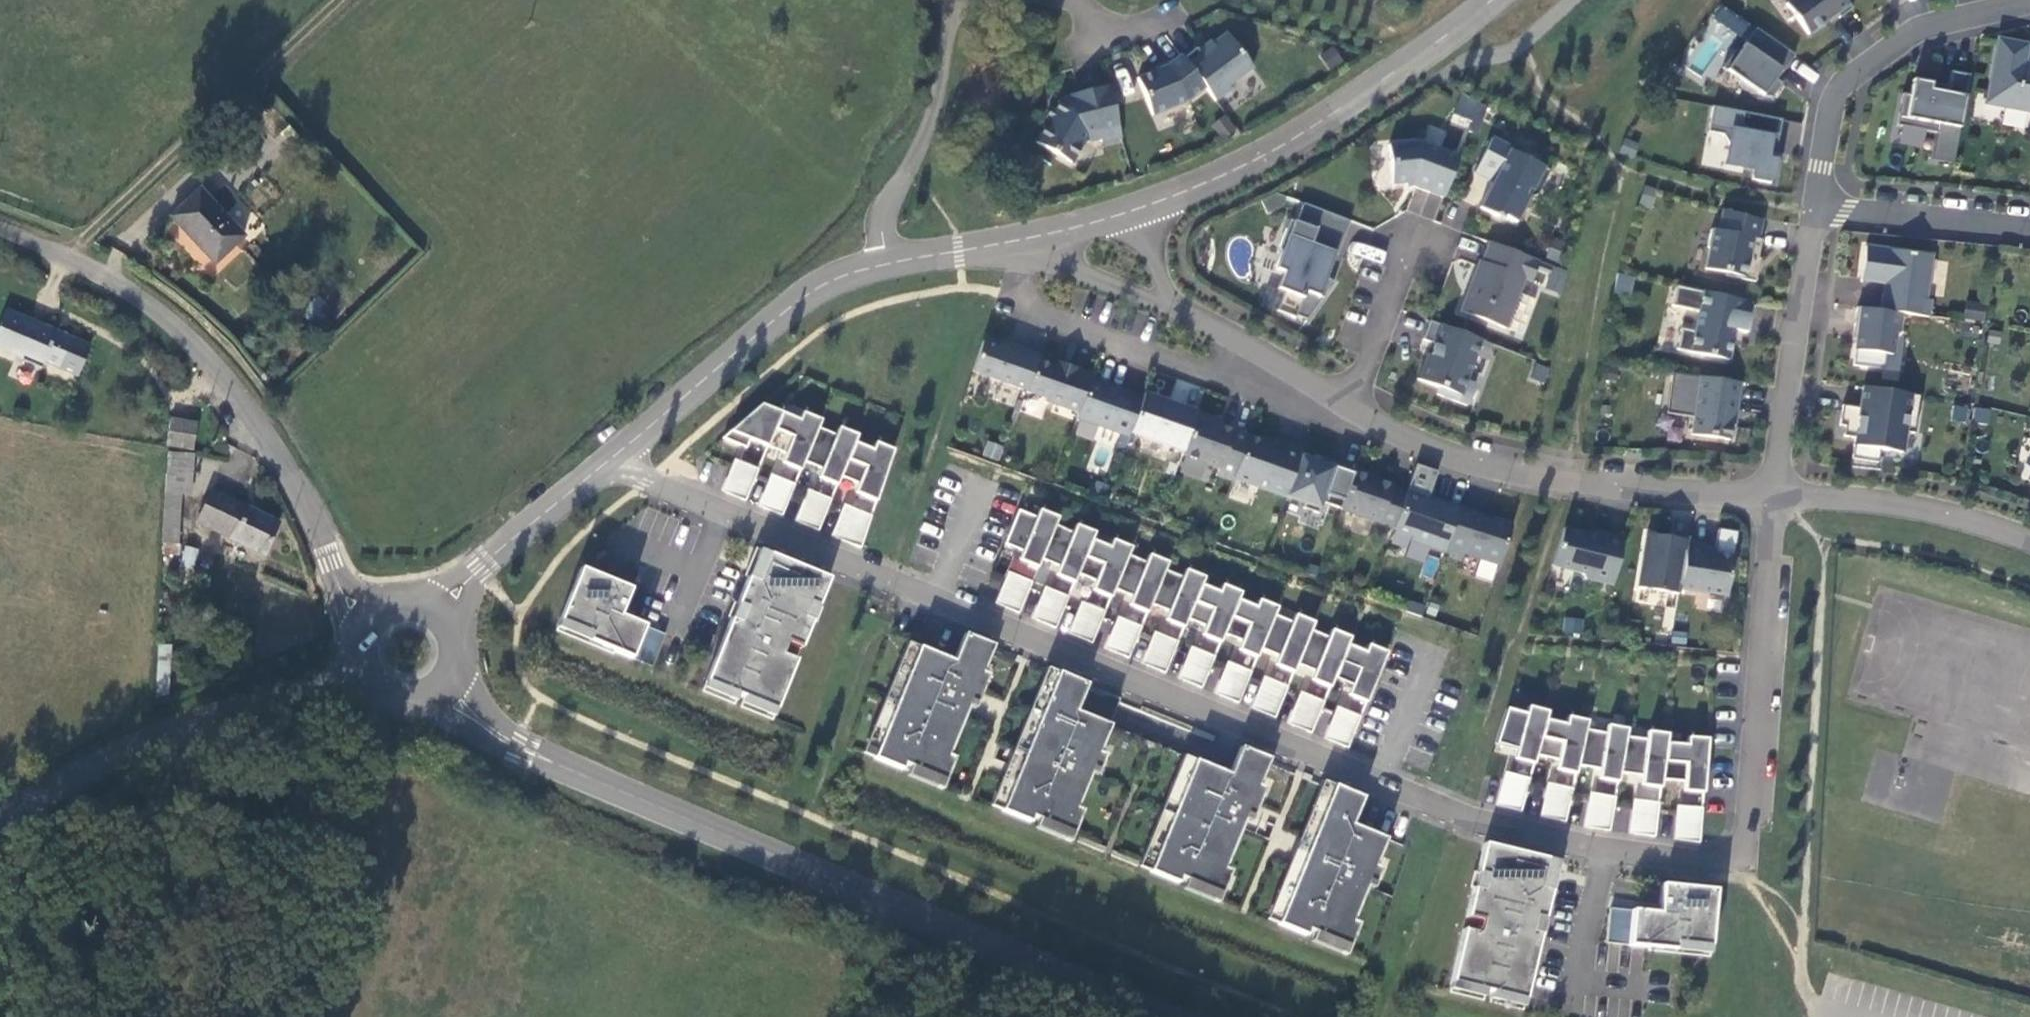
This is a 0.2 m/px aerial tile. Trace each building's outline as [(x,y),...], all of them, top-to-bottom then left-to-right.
[(1845,0),(1791,0),(1786,4),(1807,34),(1836,15),(1839,18),(1852,9),(1845,0)] [(1729,50),(1748,23),(1719,3),(1691,43),(1697,47),(1688,60),(1703,70),(1721,44),(1729,50)] [(1794,55),(1755,28),(1737,54),(1733,50),(1721,68),(1762,96),(1772,98),(1781,84),(1774,79),(1779,71),(1782,73),(1794,55)] [(1196,48),(1182,58),(1205,87),(1215,101),(1230,89),(1228,86),(1252,68),(1226,33),(1212,44),(1211,43),(1199,52),(1196,48)] [(2028,43),(1996,38),(1984,104),(2029,113),(2029,63),(2021,61),(2022,56),(2026,56),(2028,43)] [(1329,69),(1343,61),(1334,45),(1320,54),(1329,69)] [(1182,58),(1180,56),(1166,66),(1137,78),(1151,115),(1186,101),(1205,87),(1182,58)] [(1959,128),(1969,75),(1950,71),(1946,93),(1939,92),(1940,85),(1912,79),(1910,94),(1902,94),(1896,125),(1937,133),(1939,125),(1959,128)] [(1121,137),(1108,86),(1068,96),(1068,97),(1061,99),(1035,142),(1071,163),(1083,143),(1100,138),(1101,142),(1121,137)] [(1485,107),(1478,103),(1468,132),(1475,134),(1485,107)] [(1775,154),(1778,135),(1751,129),(1749,132),(1741,124),(1742,112),(1711,107),(1707,133),(1722,135),(1728,144),(1724,165),(1752,170),(1751,179),(1769,183),(1770,179),(1775,180),(1779,162),(1768,161),(1770,154),(1775,154)] [(1222,140),(1237,130),(1225,114),(1211,124),(1222,140)] [(1511,148),(1492,138),(1478,164),(1496,173),(1479,208),(1497,217),(1498,214),(1516,222),(1528,198),(1537,195),(1549,171),(1509,151),(1511,148)] [(1419,142),(1388,145),(1391,185),(1412,183),(1412,187),(1443,198),(1459,157),(1419,142)] [(1474,175),(1465,200),(1477,205),(1487,179),(1474,175)] [(1644,186),(1639,205),(1652,209),(1657,189),(1644,186)] [(211,264),(240,238),(197,190),(167,218),(211,264)] [(1349,221),(1303,204),(1296,222),(1289,220),(1278,250),(1282,251),(1275,269),(1283,273),(1276,289),(1283,292),(1276,311),(1294,318),(1295,316),(1305,320),(1304,321),(1305,322),(1333,283),(1325,280),(1331,263),(1324,260),(1328,251),(1337,255),(1349,221)] [(1748,218),(1721,212),(1718,231),(1710,229),(1706,248),(1709,248),(1704,269),(1726,274),(1725,276),(1754,282),(1759,259),(1757,258),(1761,240),(1758,239),(1762,220),(1748,218)] [(1539,261),(1488,242),(1481,262),(1479,261),(1469,285),(1472,286),(1468,296),(1466,295),(1459,311),(1505,329),(1524,279),(1531,282),(1539,261)] [(1931,255),(1865,246),(1860,280),(1885,284),(1888,288),(1887,294),(1882,294),(1880,311),(1900,313),(1928,317),(1930,300),(1926,299),(1931,255)] [(1546,289),(1561,292),(1565,272),(1551,266),(1546,289)] [(1628,296),(1632,277),(1617,274),(1613,293),(1628,296)] [(1752,303),(1675,286),(1671,306),(1698,312),(1694,331),(1680,329),(1676,349),(1728,360),(1734,331),(1745,333),(1752,303)] [(1963,319),(1984,321),(1985,308),(1965,305),(1963,319)] [(1880,311),(1856,307),(1854,326),(1858,326),(1853,366),(1882,370),(1884,354),(1892,355),(1895,331),(1898,331),(1900,313),(1880,311)] [(7,310),(0,326),(0,352),(40,368),(43,361),(57,367),(69,337),(7,310)] [(1481,341),(1430,321),(1422,340),(1433,344),(1429,355),(1427,355),(1417,380),(1439,388),(1437,394),(1467,406),(1475,384),(1465,381),(1481,341)] [(1007,350),(982,341),(972,372),(1026,391),(1037,361),(1038,356),(1009,345),(1007,350)] [(1055,368),(1037,361),(1026,391),(1026,392),(1046,399),(1044,402),(1077,413),(1089,380),(1091,375),(1057,363),(1055,368)] [(1529,378),(1544,383),(1548,367),(1533,363),(1529,378)] [(1740,383),(1699,377),(1690,435),(1729,440),(1732,415),(1735,416),(1740,383)] [(1142,398),(1089,380),(1077,413),(1076,418),(1129,437),(1130,433),(1142,398)] [(1910,395),(1862,387),(1859,408),(1842,405),(1839,425),(1844,426),(1843,437),(1854,438),(1851,459),(1877,463),(1879,450),(1901,453),(1904,432),(1913,433),(1917,407),(1908,406),(1910,395)] [(1142,398),(1130,433),(1183,452),(1196,413),(1144,394),(1142,398)] [(1919,396),(1910,395),(1908,406),(1917,407),(1919,396)] [(781,413),(761,404),(722,439),(746,449),(750,440),(767,447),(781,413)] [(799,420),(781,413),(767,447),(791,457),(787,466),(800,471),(817,428),(821,421),(802,413),(799,420)] [(1210,417),(1196,413),(1183,452),(1181,455),(1218,468),(1216,475),(1231,481),(1232,479),(1247,436),(1214,424),(1210,417)] [(193,421),(166,419),(165,445),(192,446),(193,421)] [(1247,436),(1232,479),(1285,497),(1300,455),(1302,450),(1284,444),(1283,447),(1267,441),(1266,443),(1247,436)] [(1001,460),(1004,445),(985,441),(982,457),(1001,460)] [(872,450),(854,443),(836,486),(840,478),(863,487),(860,496),(876,503),(893,450),(875,443),(872,450)] [(190,456),(164,455),(160,542),(179,543),(181,495),(188,495),(190,456)] [(1320,462),(1300,455),(1285,497),(1304,504),(1302,508),(1317,514),(1321,502),(1340,509),(1354,469),(1321,458),(1320,462)] [(758,470),(739,462),(726,493),(745,501),(758,470)] [(1368,474),(1355,469),(1354,469),(1340,509),(1340,510),(1393,528),(1405,494),(1405,493),(1391,488),(1392,486),(1367,477),(1368,474)] [(794,485),(775,477),(762,508),(781,516),(794,485)] [(831,500),(812,492),(799,524),(818,532),(831,500)] [(277,522),(211,493),(198,522),(227,535),(225,539),(265,557),(277,522)] [(1445,550),(1460,507),(1427,496),(1421,499),(1405,494),(1393,528),(1393,529),(1411,536),(1410,541),(1429,547),(1429,545),(1445,550)] [(1476,513),(1460,507),(1445,550),(1443,555),(1460,562),(1463,554),(1499,567),(1511,529),(1475,516),(1476,513)] [(871,516),(854,509),(841,541),(860,549),(861,547),(871,516)] [(1036,517),(1018,510),(1017,513),(1004,544),(1028,554),(1024,563),(1037,568),(1041,559),(1055,525),(1057,518),(1039,510),(1036,517)] [(1073,533),(1055,525),(1041,559),(1064,569),(1061,578),(1073,583),(1094,533),(1076,525),(1073,533)] [(1612,586),(1624,538),(1604,533),(1603,538),(1563,528),(1551,566),(1581,573),(1585,579),(1612,586)] [(1686,543),(1686,541),(1646,535),(1637,588),(1677,594),(1678,589),(1686,543)] [(1131,548),(1112,540),(1109,548),(1091,540),(1077,574),(1101,584),(1097,593),(1110,598),(1114,589),(1128,555),(1131,548)] [(1704,546),(1686,543),(1678,589),(1725,596),(1732,557),(1703,552),(1704,546)] [(829,579),(759,550),(736,605),(744,608),(739,621),(731,618),(704,683),(775,711),(796,660),(782,654),(787,643),(801,648),(812,620),(804,617),(809,604),(817,607),(829,579)] [(1146,562),(1128,555),(1114,589),(1137,599),(1134,608),(1147,613),(1150,604),(1167,562),(1149,555),(1146,562)] [(631,589),(580,568),(559,622),(590,635),(587,641),(631,659),(651,667),(664,635),(644,627),(645,626),(620,615),(631,589)] [(1201,586),(1204,578),(1185,570),(1182,578),(1164,571),(1150,604),(1173,614),(1170,623),(1183,628),(1201,586)] [(1018,614),(1032,582),(1013,574),(999,606),(1018,614)] [(1201,586),(1187,619),(1210,629),(1207,638),(1220,643),(1223,634),(1237,600),(1240,593),(1222,585),(1219,593),(1201,586)] [(1068,597),(1049,589),(1036,621),(1055,629),(1068,597)] [(1277,608),(1258,601),(1255,608),(1237,600),(1223,634),(1247,645),(1243,653),(1256,658),(1260,649),(1274,615),(1277,608)] [(812,620),(817,607),(809,604),(804,617),(812,620)] [(1104,612),(1085,604),(1072,636),(1091,643),(1104,612)] [(1292,623),(1274,615),(1260,649),(1284,659),(1280,668),(1292,673),(1296,664),(1310,630),(1313,623),(1295,616),(1292,623)] [(1563,616),(1562,633),(1581,635),(1583,618),(1563,616)] [(1141,627),(1122,619),(1109,651),(1128,659),(1141,627)] [(1328,638),(1310,630),(1296,664),(1320,674),(1316,683),(1329,688),(1332,680),(1337,669),(1346,645),(1349,638),(1331,631),(1328,638)] [(938,779),(993,646),(964,634),(953,661),(918,647),(873,759),(901,770),(904,765),(938,779)] [(1177,642),(1158,634),(1146,666),(1164,674),(1177,642)] [(1365,653),(1346,645),(1337,669),(1332,680),(1356,689),(1353,698),(1365,703),(1386,653),(1368,646),(1365,653)] [(1214,657),(1195,649),(1182,681),(1201,689),(1214,657)] [(1250,671),(1232,664),(1219,696),(1237,704),(1250,671)] [(1057,672),(1000,811),(1029,823),(1032,817),(1066,831),(1110,725),(1075,712),(1086,684),(1057,672)] [(1287,686),(1268,679),(1256,711),(1274,719),(1287,686)] [(1324,701),(1305,694),(1292,726),(1311,733),(1324,701)] [(1548,712),(1528,706),(1526,714),(1506,709),(1495,744),(1522,750),(1520,760),(1533,764),(1535,756),(1545,720),(1548,712)] [(1360,716),(1341,709),(1328,741),(1347,748),(1360,716)] [(1565,724),(1545,720),(1535,756),(1564,761),(1562,771),(1575,774),(1577,765),(1585,730),(1587,721),(1567,716),(1565,724)] [(1606,733),(1585,730),(1577,765),(1605,770),(1604,780),(1618,782),(1619,773),(1626,737),(1627,729),(1607,725),(1606,733)] [(1667,734),(1647,732),(1646,739),(1626,737),(1619,773),(1648,777),(1646,786),(1660,788),(1667,734)] [(1686,745),(1666,743),(1662,779),(1690,782),(1689,792),(1703,792),(1707,739),(1687,737),(1686,745)] [(1214,891),(1268,760),(1239,748),(1228,775),(1193,762),(1149,871),(1178,883),(1180,877),(1214,891)] [(1529,778),(1508,773),(1500,805),(1520,809),(1529,778)] [(1333,785),(1277,923),(1306,935),(1308,930),(1342,944),(1386,838),(1351,824),(1353,820),(1352,820),(1361,797),(1349,791),(1333,785)] [(1573,789),(1550,785),(1544,817),(1565,822),(1573,789)] [(1615,797),(1595,793),(1589,828),(1609,831),(1615,797)] [(1658,803),(1639,800),(1634,834),(1654,837),(1658,803)] [(1702,807),(1681,806),(1679,840),(1699,843),(1702,807)] [(1105,848),(1077,836),(1076,841),(1103,853),(1105,848)] [(1558,863),(1484,844),(1476,875),(1484,877),(1481,891),(1473,888),(1466,918),(1480,922),(1478,933),(1463,930),(1450,983),(1524,1002),(1540,934),(1532,932),(1535,918),(1543,920),(1558,863)] [(1112,850),(1110,855),(1137,867),(1139,861),(1112,850)] [(1476,875),(1473,888),(1481,891),(1484,877),(1476,875)] [(1605,944),(1628,947),(1675,952),(1675,945),(1709,948),(1715,890),(1661,885),(1658,914),(1631,911),(1631,912),(1609,910),(1605,944)] [(1543,920),(1535,918),(1532,932),(1540,934),(1543,920)]
